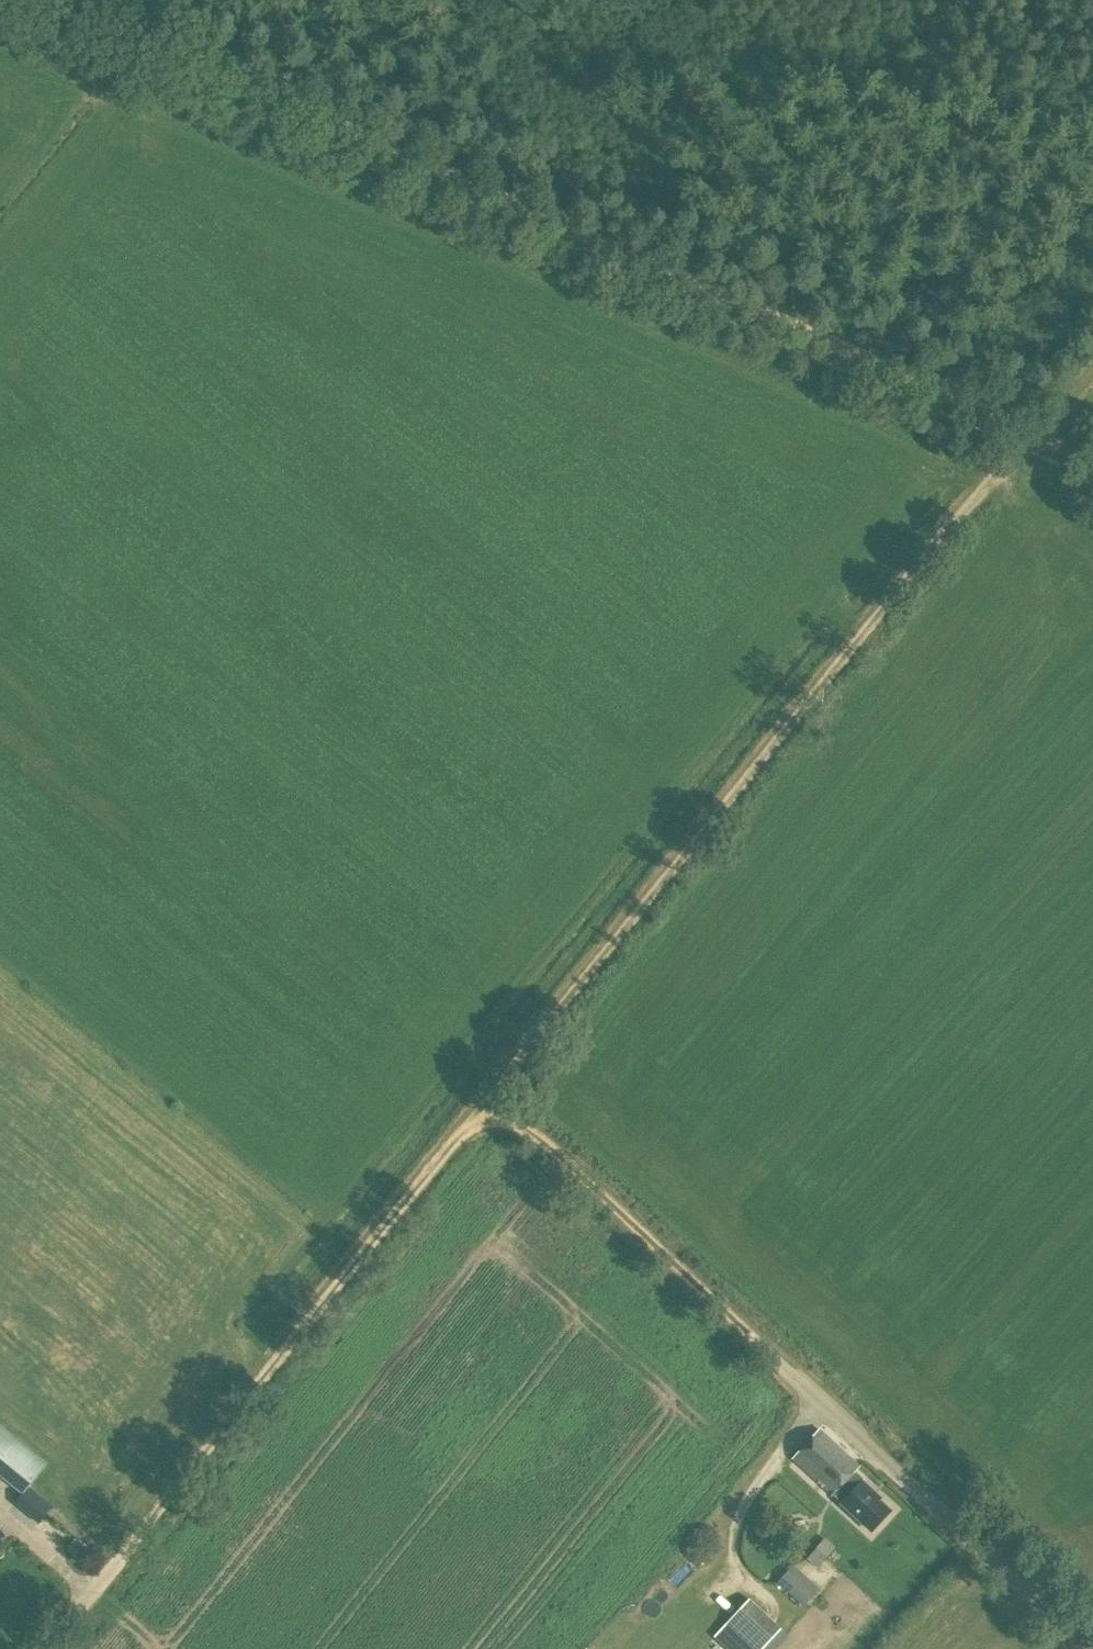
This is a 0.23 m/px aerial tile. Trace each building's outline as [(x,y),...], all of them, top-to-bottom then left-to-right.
[(44,1462),(0,1426),(0,1477),(19,1492),(44,1462)] [(850,1491),(841,1482),(858,1464),(819,1428),(790,1459),(869,1532),(889,1511),(869,1492),(871,1490),(860,1480),(850,1491)] [(817,1568),(827,1557),(816,1548),(807,1558),(817,1568)] [(647,1633),(707,1571),(690,1553),(629,1616),(647,1633)] [(803,1606),(819,1589),(793,1565),(777,1583),(803,1606)] [(731,1613),(759,1643),(783,1622),(755,1592),(731,1613)]
